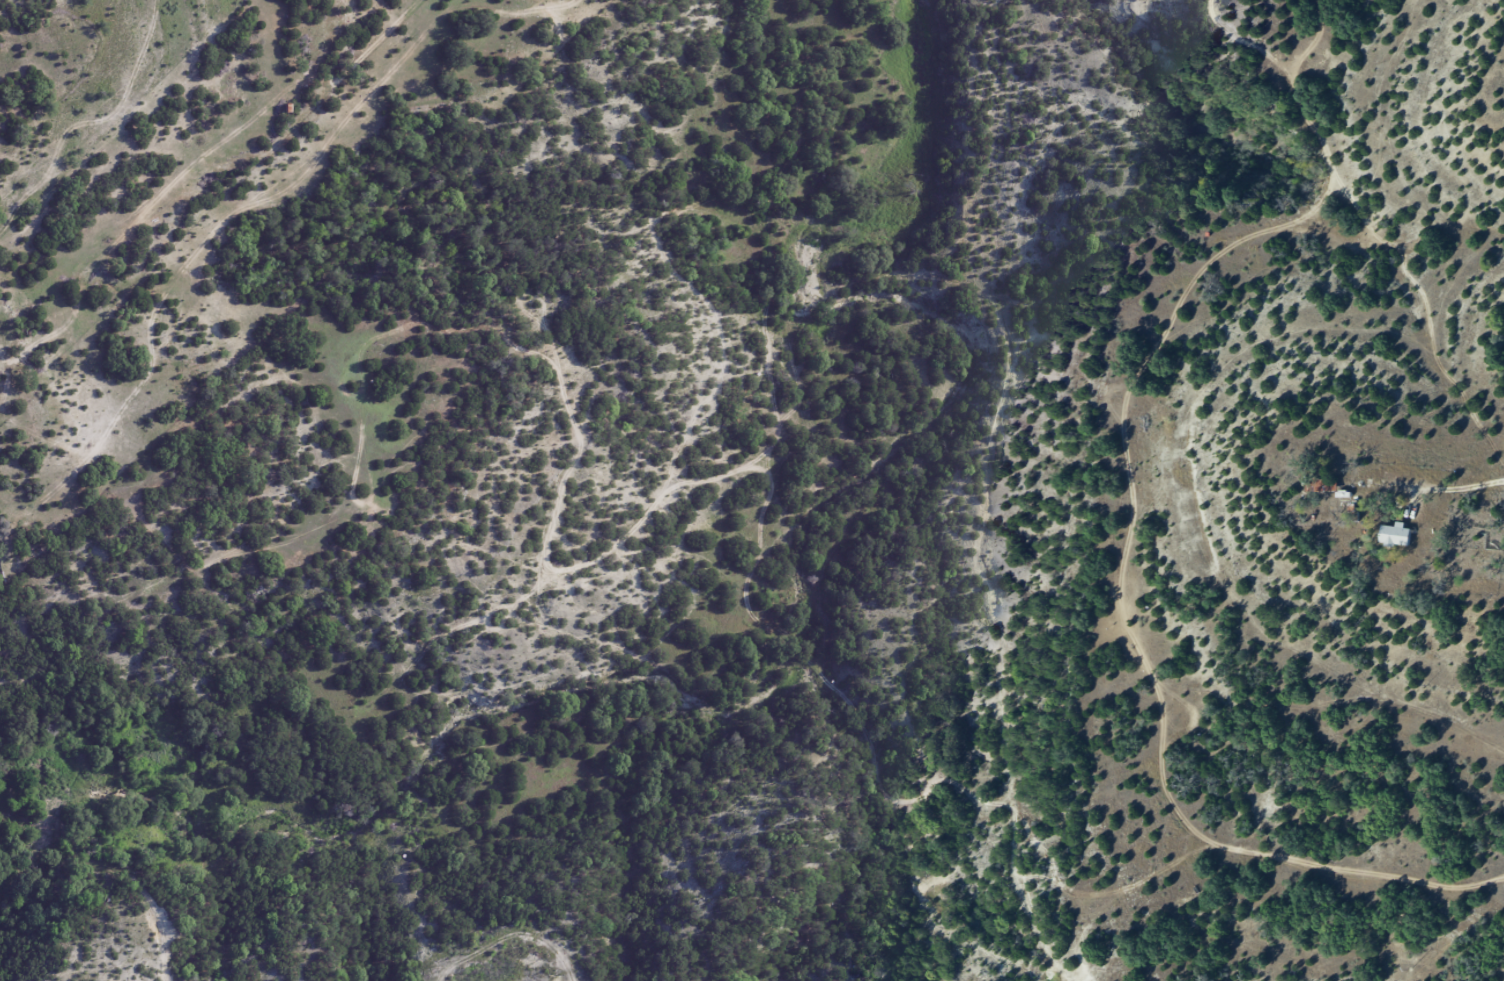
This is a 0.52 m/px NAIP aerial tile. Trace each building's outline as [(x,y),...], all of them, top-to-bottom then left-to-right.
[(1338,479),(1318,479),(1318,492),(1338,492),(1338,479)] [(1409,547),(1410,528),(1381,527),(1381,546),(1409,547)]
